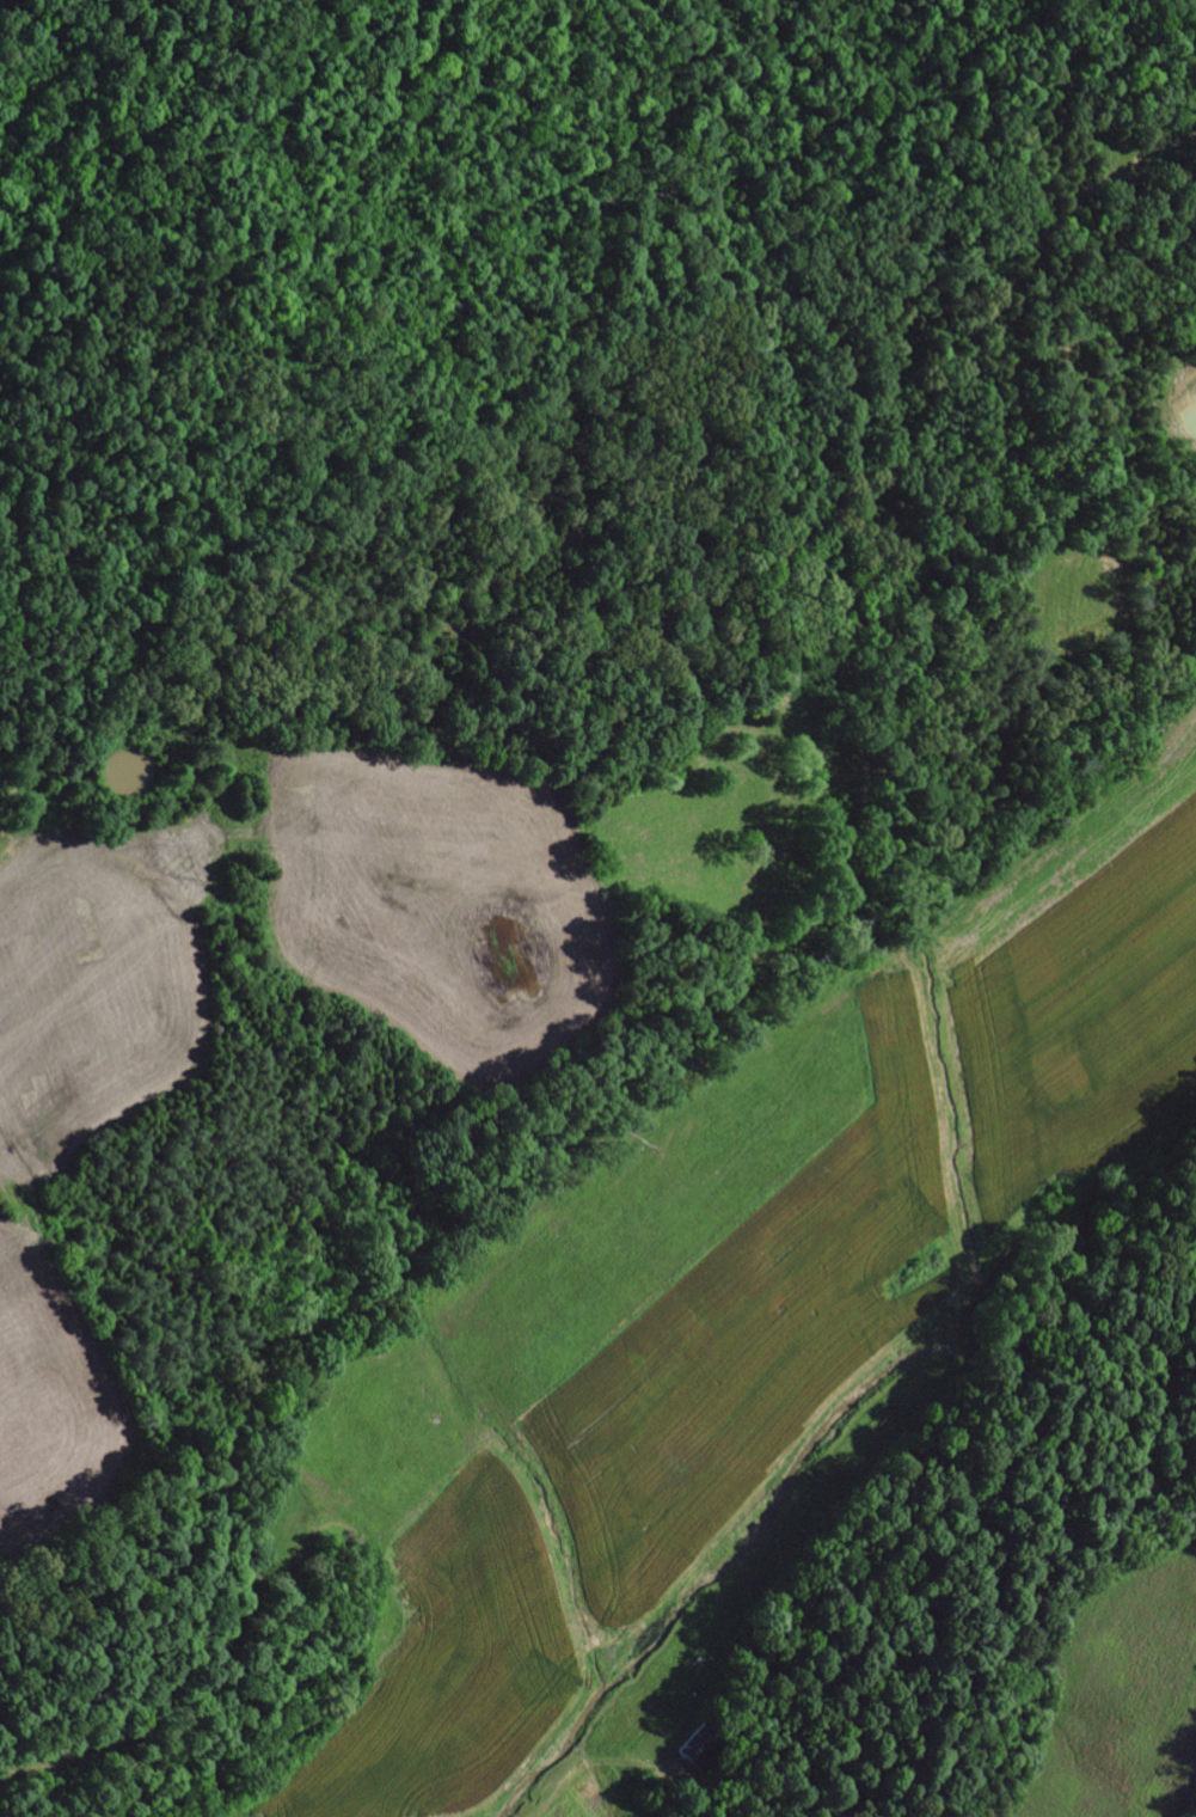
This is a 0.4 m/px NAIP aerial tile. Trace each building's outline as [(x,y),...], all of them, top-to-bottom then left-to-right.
[(712,1734),(703,1726),(680,1753),(690,1761),(712,1734)]
